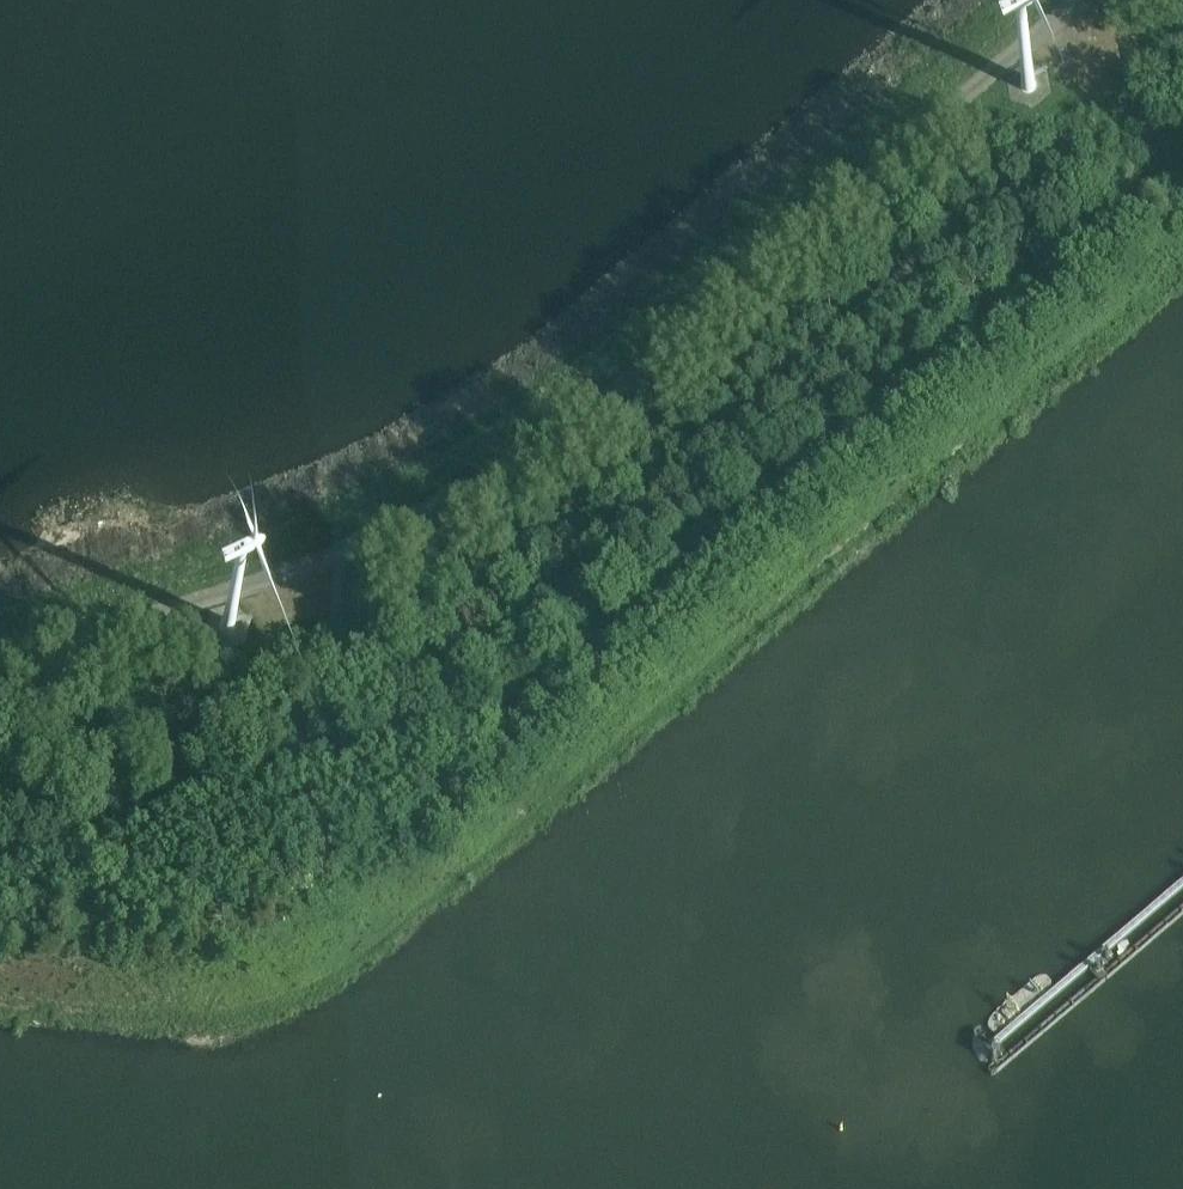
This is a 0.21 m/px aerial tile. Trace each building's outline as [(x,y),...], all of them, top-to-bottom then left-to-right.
[(1029,94),(1030,94),(1032,94),(1034,93),(1035,92),(1036,90),(1037,89),(1037,87),(1037,85),(1037,84),(1036,82),(1035,81),(1034,79),(1032,79),(1031,78),(1029,78),(1027,78),(1025,79),(1024,80),(1023,81),(1022,83),(1021,84),(1021,86),(1021,88),(1022,89),(1023,91),(1024,92),(1025,93),(1027,94),(1029,94)] [(235,631),(235,630),(236,628),(236,626),(235,624),(234,623),(233,621),(232,620),(230,620),(228,619),(227,619),(225,620),(223,620),(222,621),(221,623),(220,624),(220,626),(220,628),(220,630),(221,631),(222,633),(223,634),(224,635),(226,635),(228,635),(230,635),(231,635),(233,634),(234,632),(235,631)]
